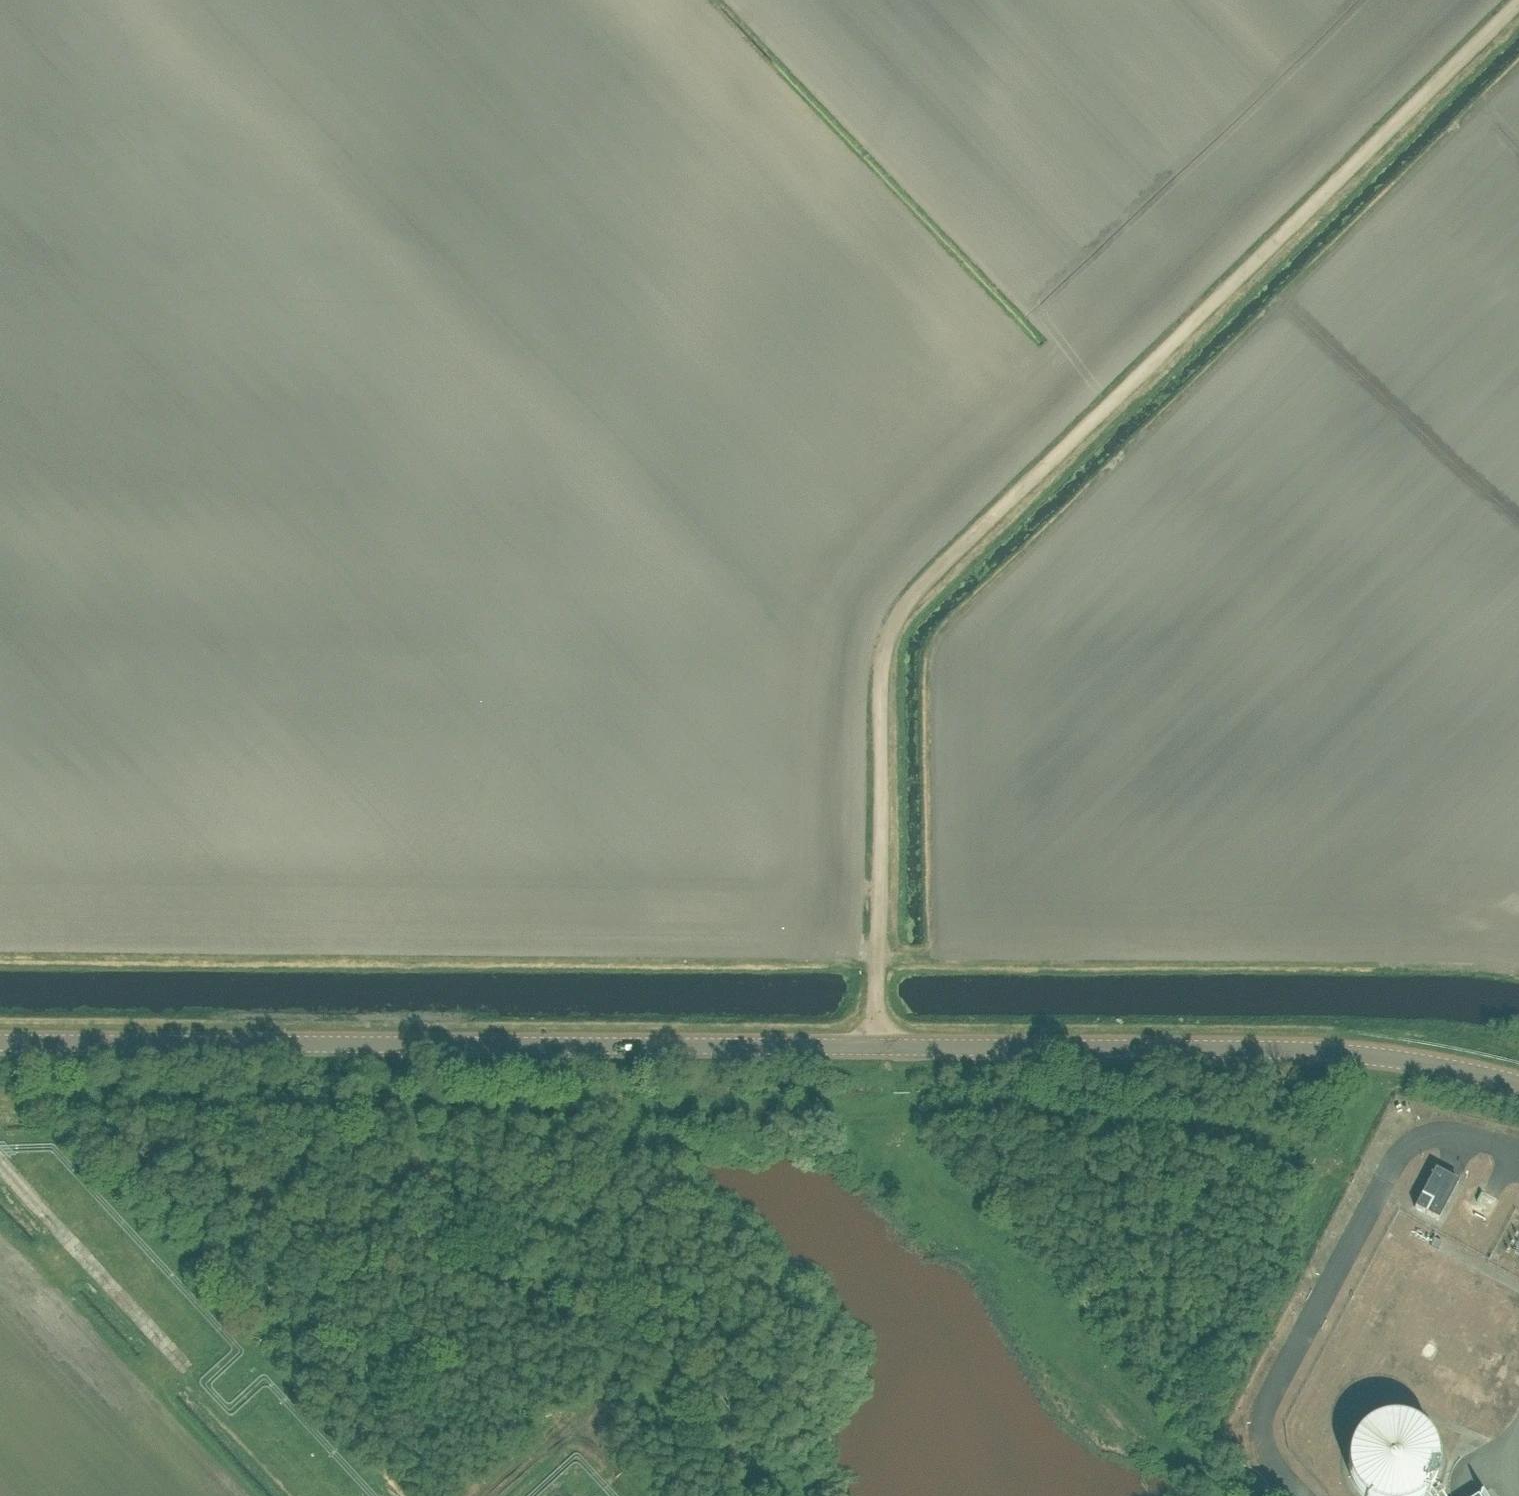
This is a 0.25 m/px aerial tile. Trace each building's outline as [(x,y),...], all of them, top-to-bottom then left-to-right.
[(1433,1169),(1412,1209),(1436,1221),(1457,1182),(1433,1169)] [(1438,1464),(1437,1452),(1432,1441),(1425,1432),(1415,1425),(1404,1420),(1393,1419),(1381,1420),(1370,1425),(1361,1432),(1353,1442),(1349,1452),(1347,1464),(1349,1476),(1353,1487),(1360,1495),(1425,1495),(1432,1487),(1437,1476),(1438,1464)]
